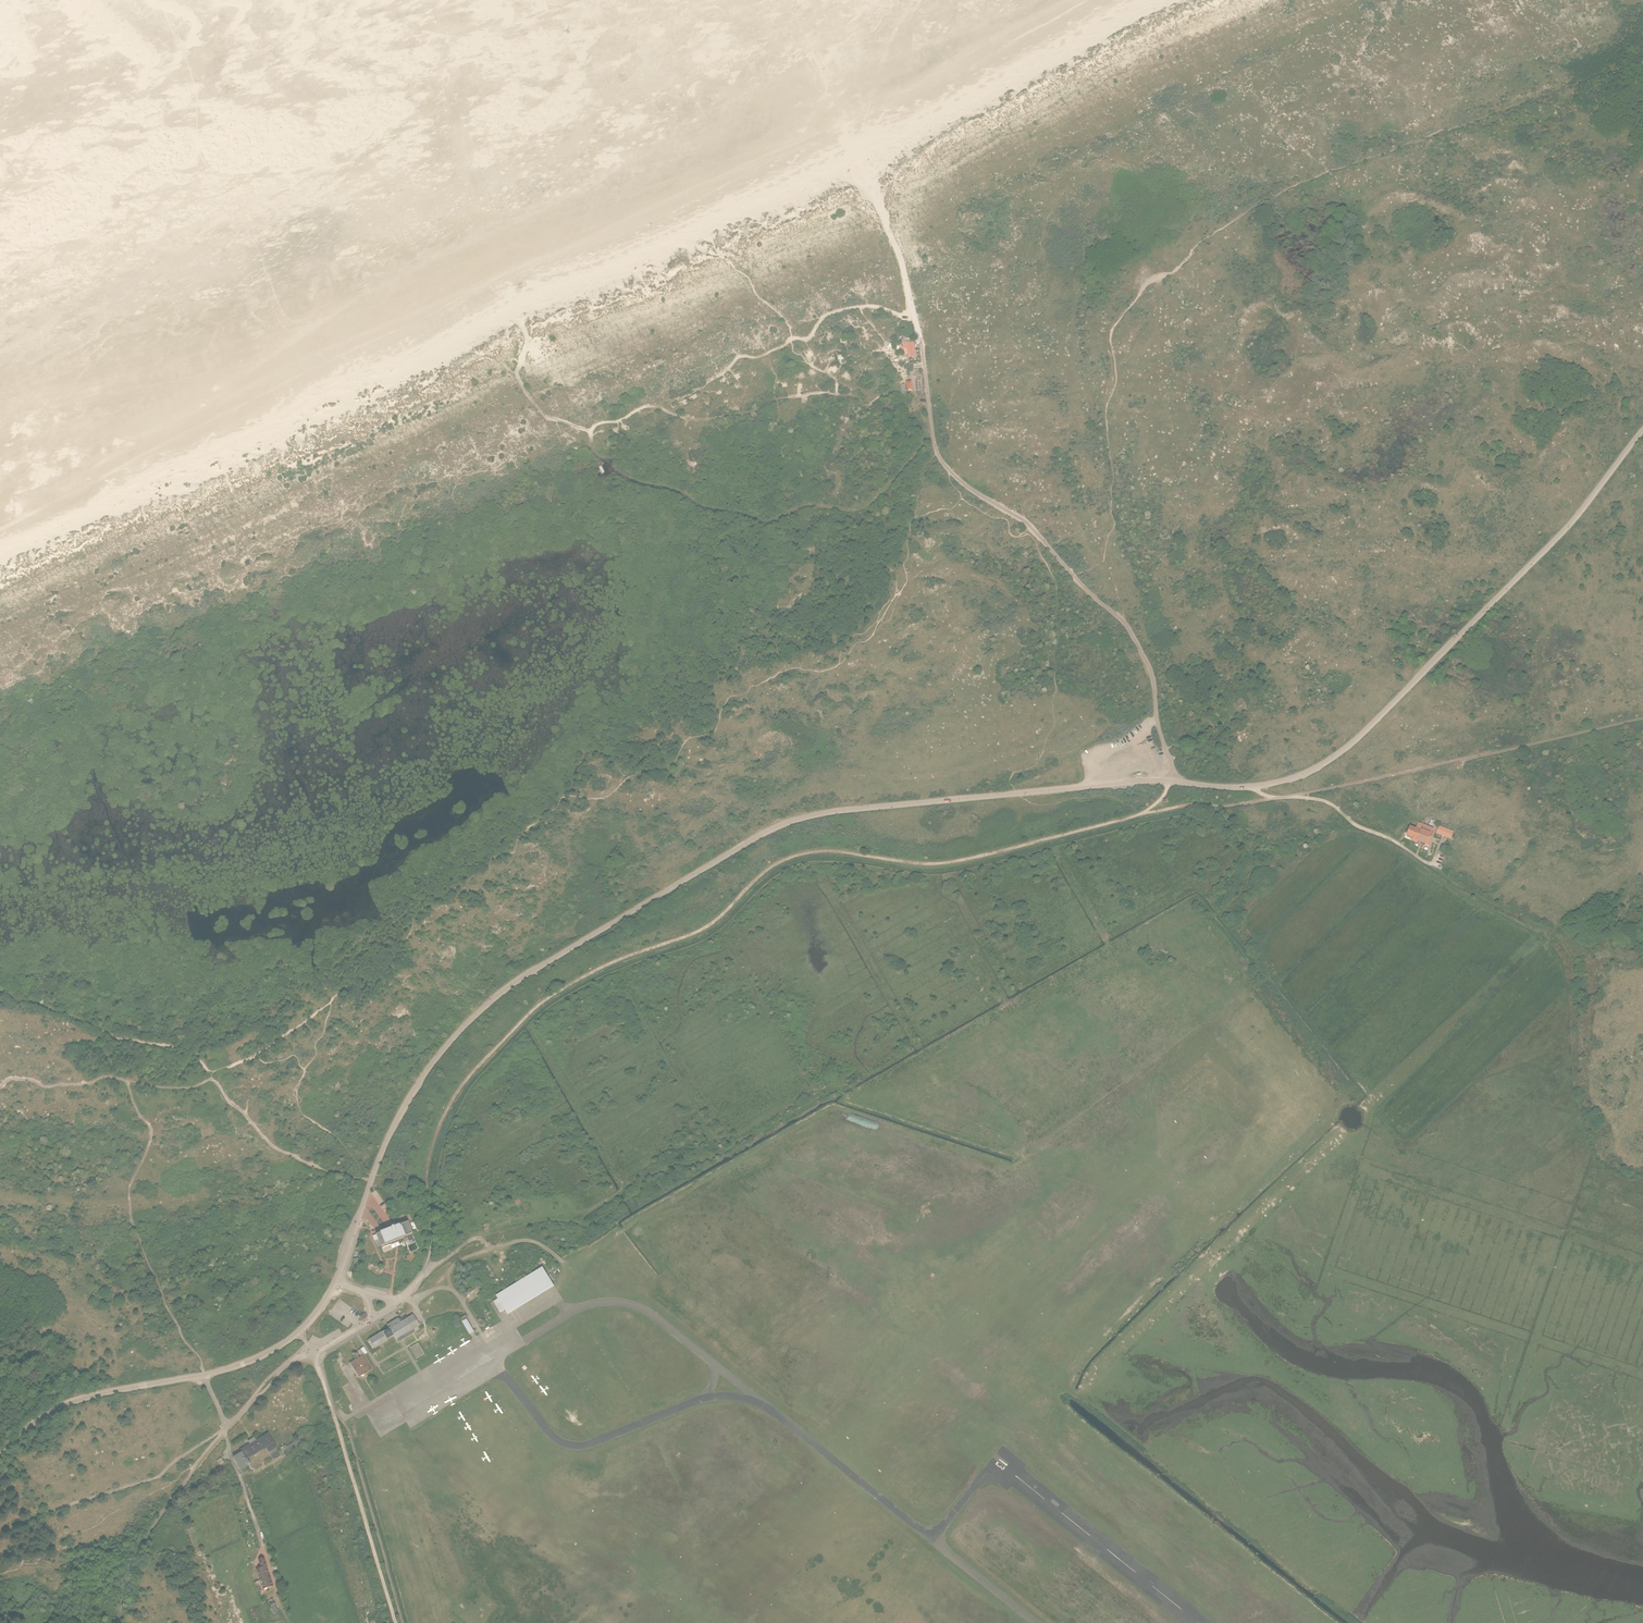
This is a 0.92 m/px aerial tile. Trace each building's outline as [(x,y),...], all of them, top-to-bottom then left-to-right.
[(405,1219),(376,1230),(381,1245),(411,1234),(405,1219)] [(418,1245),(415,1240),(417,1239),(414,1234),(406,1240),(412,1249),(418,1245)] [(545,1266),(497,1295),(509,1315),(557,1286),(545,1266)] [(398,1341),(401,1339),(416,1331),(414,1328),(420,1324),(413,1313),(400,1320),(398,1317),(390,1322),(388,1323),(389,1326),(369,1338),(374,1347),(387,1340),(387,1338),(394,1334),(398,1341)] [(475,1330),(467,1318),(462,1321),(470,1333),(475,1330)] [(364,1354),(349,1363),(357,1377),(372,1368),(364,1354)] [(275,1441),(269,1431),(239,1448),(240,1451),(232,1455),(240,1470),(250,1464),(247,1459),(268,1447),(274,1458),(281,1454),(274,1442),(275,1441)] [(300,1437),(283,1448),(286,1453),(304,1443),(300,1437)] [(273,1585),(264,1556),(258,1558),(260,1567),(256,1568),(262,1589),(273,1585)] [(274,1607),(272,1609),(276,1614),(281,1610),(274,1601),(271,1603),(274,1607)]
